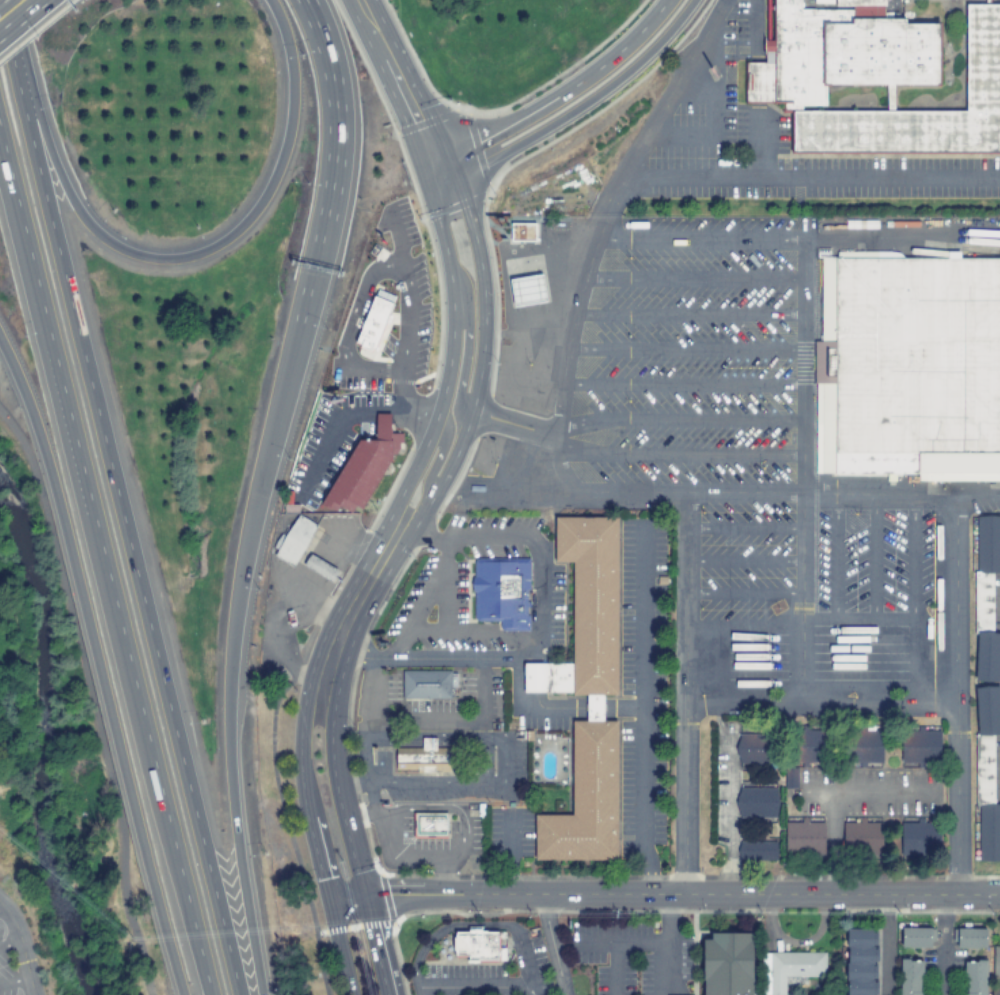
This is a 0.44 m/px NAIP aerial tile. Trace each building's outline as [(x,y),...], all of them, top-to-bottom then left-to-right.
[(983,5),(983,0),(989,0),(989,5),(999,5),(999,154),(790,154),(791,112),(782,112),(782,104),(743,104),(743,63),(763,63),(763,55),(761,55),(762,41),(773,41),(773,0),(884,0),(884,7),(882,7),(882,13),(891,13),(891,19),(903,19),(903,23),(937,23),(937,85),(825,84),(825,111),(964,112),(964,5),(983,5)] [(535,223),(535,241),(511,240),(511,223),(535,223)] [(905,258),(999,259),(999,481),(926,480),(926,474),(835,474),(835,472),(816,472),(816,383),(814,383),(814,340),(821,340),(822,257),(835,257),(835,258),(837,258),(837,251),(889,251),(899,253),(905,258)] [(546,301),(514,306),(510,279),(542,274),(546,301)] [(395,297),(374,351),(371,350),(370,352),(359,348),(360,345),(355,343),(373,296),(374,297),(377,290),(395,297)] [(403,433),(402,442),(402,449),(399,449),(396,454),(392,454),(392,459),(389,462),(383,474),(362,509),(356,506),(351,513),(339,506),(336,511),(331,508),(330,510),(320,504),(322,501),(357,443),(359,440),(375,440),(376,433),(376,413),(390,414),(390,424),(390,433),(403,433)] [(298,506),(298,513),(285,513),(285,510),(284,504),(298,504),(298,506)] [(314,531),(295,563),(293,566),(274,555),(278,549),(274,547),(281,534),(286,536),(299,514),(318,525),(314,531)] [(994,805),(993,735),(999,735),(999,634),(992,634),(992,573),(999,573),(999,516),(975,516),(976,861),(999,861),(999,805),(994,805)] [(618,517),(617,695),(604,695),(604,698),(604,717),(604,721),(617,721),(617,839),(617,860),(535,860),(535,815),(567,815),(572,815),(572,786),(572,738),(572,721),(586,721),(586,717),(586,698),(586,695),(572,695),(572,693),(545,692),(524,692),(524,663),(549,663),(572,663),(573,562),(555,562),(555,517),(618,517)] [(338,571),(331,582),(324,578),(304,565),(311,554),(331,567),(338,571)] [(529,575),(529,578),(529,589),(527,589),(527,602),(529,602),(529,607),(526,607),(526,615),(529,615),(529,631),(504,631),(502,630),(501,629),(500,628),(500,626),(500,621),(481,621),(478,621),(477,620),(476,620),(475,619),(474,618),(474,617),(474,616),(474,592),(472,592),(472,577),(474,577),(474,564),(474,563),(474,562),(474,561),(475,560),(476,559),(478,558),(479,558),(529,558),(529,559),(529,563),(529,575)] [(296,624),(290,626),(287,611),(292,610),(296,624)] [(458,673),(458,679),(451,679),(451,699),(403,698),(403,671),(451,671),(451,673),(458,673)] [(882,763),(882,729),(842,729),(842,764),(864,764),(864,763),(882,763)] [(533,730),(533,741),(531,741),(526,741),(523,741),(523,731),(523,730),(533,730)] [(784,789),(799,789),(799,771),(825,771),(824,731),(793,731),(793,767),(784,768),(784,789)] [(900,765),(939,766),(940,732),(900,731),(900,765)] [(768,735),(737,735),(737,764),(768,764),(768,735)] [(436,747),(450,747),(450,771),(440,771),(435,770),(435,774),(422,774),(422,772),(417,772),(417,769),(396,769),(396,747),(422,748),(422,738),(436,738),(436,747)] [(777,818),(777,788),(736,789),(736,819),(777,818)] [(447,838),(413,838),(413,812),(447,813),(447,838)] [(842,823),(842,851),(881,851),(881,823),(842,823)] [(900,855),(924,856),(924,846),(927,846),(928,824),(900,823),(900,855)] [(776,860),(775,842),(750,843),(751,861),(776,860)] [(933,928),(901,928),(900,947),(933,948),(933,928)] [(877,930),(847,929),(845,994),(875,994),(877,930)] [(985,948),(985,929),(953,930),(954,949),(985,948)] [(505,932),(505,937),(499,937),(499,948),(505,948),(505,960),(498,960),(498,962),(465,962),(465,957),(453,957),(453,930),(500,930),(500,932),(505,932)] [(752,939),(752,994),(704,994),(703,980),(702,980),(702,939),(711,939),(711,933),(750,933),(751,933),(751,939),(752,939)] [(922,960),(900,960),(899,994),(922,994),(922,960)] [(965,962),(964,994),(985,994),(986,962),(965,962)]
